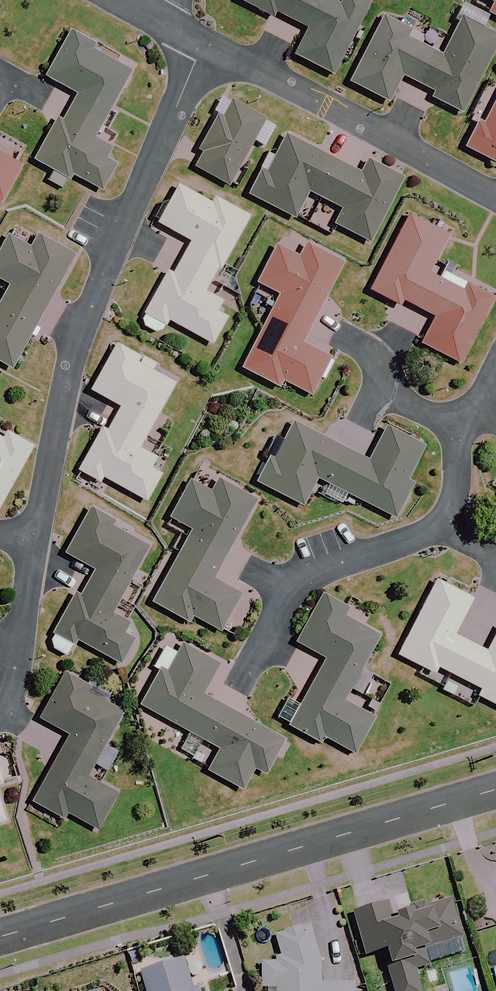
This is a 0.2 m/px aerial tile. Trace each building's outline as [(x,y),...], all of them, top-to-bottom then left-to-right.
[(272,17),(274,12),(307,28),(292,56),(332,77),(370,4),(362,0),(341,0),(338,6),(326,0),(240,0),(272,17)] [(494,3),(488,15),(495,19),(495,0),(488,0),(494,3)] [(495,46),(495,36),(461,19),(442,57),(408,40),(412,33),(384,18),(351,83),(389,102),(402,76),(433,92),(430,98),(461,115),(495,46)] [(94,45),(71,32),(46,79),(79,97),(65,123),(58,119),(34,161),(70,181),(73,174),(102,190),(116,166),(106,161),(112,150),(93,140),(130,73),(91,52),(94,45)] [(231,185),(266,117),(229,98),(222,113),(218,111),(198,150),(202,152),(194,166),(231,185)] [(485,127),(479,123),(465,149),(495,165),(495,106),(485,127)] [(371,239),(403,176),(369,158),(362,172),(288,134),(270,170),(262,166),(249,192),(295,216),(308,189),(343,207),(335,221),(371,239)] [(20,167),(0,157),(0,203),(20,167)] [(206,291),(249,215),(210,193),(207,200),(179,184),(158,222),(191,241),(173,273),(167,269),(144,311),(166,323),(169,317),(212,341),(226,317),(216,311),(222,300),(206,291)] [(409,214),(371,288),(400,303),(403,298),(435,315),(420,343),(460,363),(495,295),(495,290),(474,278),(466,293),(429,274),(449,234),(409,214)] [(74,254),(37,234),(31,246),(8,233),(0,247),(0,278),(10,283),(0,302),(0,360),(12,366),(74,254)] [(301,343),(343,261),(306,241),(298,256),(276,244),(256,282),(279,294),(241,366),(279,385),(283,377),(310,391),(327,356),(301,343)] [(141,358),(114,343),(89,388),(123,406),(108,433),(102,430),(80,471),(100,482),(104,476),(144,498),(157,475),(148,470),(155,457),(139,448),(174,384),(137,365),(141,358)] [(368,458),(293,419),(273,457),(269,455),(255,481),(301,504),(316,475),(395,516),(413,481),(407,478),(425,445),(386,424),(368,458)] [(30,445),(6,432),(2,439),(0,437),(0,500),(30,445)] [(211,491),(189,479),(169,516),(192,529),(153,600),(188,619),(191,613),(219,629),(238,592),(211,577),(255,497),(219,477),(211,491)] [(115,519),(88,504),(63,549),(97,568),(82,594),(76,591),(54,632),(74,643),(77,637),(118,659),(131,636),(122,631),(129,618),(112,609),(147,546),(111,526),(115,519)] [(436,580),(398,653),(435,672),(439,665),(481,686),(477,694),(495,704),(495,628),(485,649),(453,632),(470,598),(436,580)] [(348,607),(322,593),(297,639),(328,656),(292,723),(323,740),(326,734),(355,750),(373,718),(342,700),(379,633),(344,614),(348,607)] [(219,663),(183,643),(168,670),(161,667),(141,704),(219,746),(207,767),(243,787),(254,767),(263,771),(282,735),(203,692),(219,663)] [(93,686),(66,671),(41,716),(69,731),(32,799),(64,816),(67,810),(96,826),(116,790),(86,774),(121,710),(89,692),(93,686)] [(454,901),(437,906),(436,903),(392,916),(388,904),(356,914),(368,957),(384,952),(396,990),(424,990),(417,970),(431,967),(426,950),(465,938),(454,901)] [(268,989),(268,990),(357,990),(356,983),(323,985),(321,922),(276,937),(276,950),(283,950),(283,963),(275,964),(263,964),(264,989),(268,989)] [(148,990),(204,990),(203,988),(195,990),(185,960),(143,974),(148,990)]
